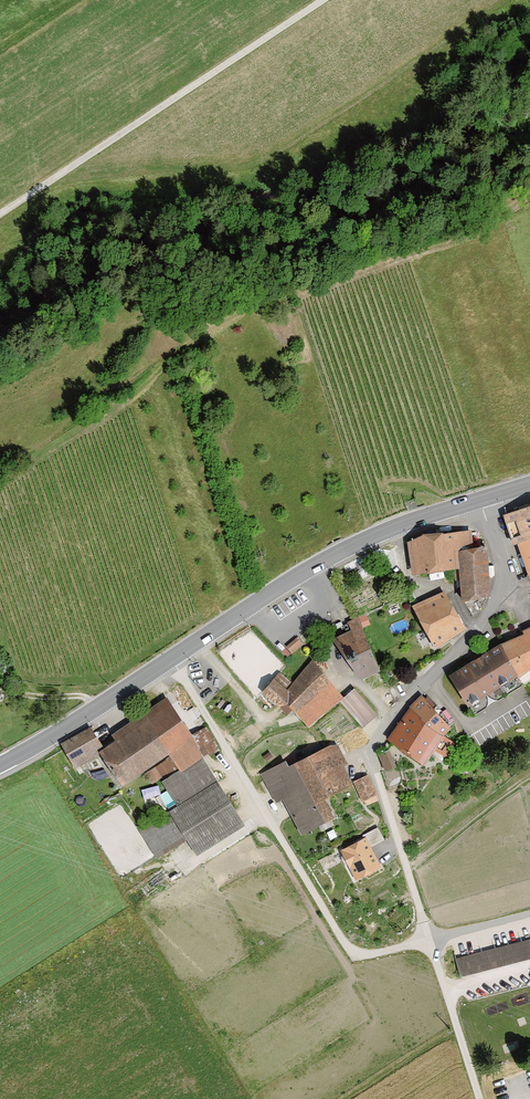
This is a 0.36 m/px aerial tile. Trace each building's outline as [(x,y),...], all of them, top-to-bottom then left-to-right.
[(523,547),(529,544),(529,509),(511,515),(523,547)] [(416,575),(466,571),(465,550),(463,534),(413,538),(416,575)] [(468,601),(498,599),(494,548),(465,550),(466,571),(468,601)] [(452,591),(415,609),(436,650),(472,632),(452,591)] [(369,627),(362,618),(350,625),(357,632),(337,641),(365,681),(388,673),(369,627)] [(527,680),(529,678),(529,630),(506,644),(507,647),(527,680)] [(289,647),(295,655),(307,646),(300,638),(289,647)] [(476,710),(527,680),(507,647),(456,677),(476,710)] [(289,686),(279,678),(267,693),(292,713),(294,711),(311,730),(347,696),(320,658),(289,686)] [(346,702),(367,727),(383,714),(361,689),(346,702)] [(451,735),(457,728),(426,694),(416,705),(393,741),(431,766),(441,750),(451,758),(462,744),(451,735)] [(161,860),(193,841),(202,856),(250,825),(226,786),(211,764),(199,743),(171,697),(116,731),(124,743),(107,753),(128,787),(145,776),(177,757),(186,772),(167,785),(183,808),(175,813),(144,832),(161,860)] [(361,741),(368,738),(363,726),(357,728),(361,741)] [(97,727),(62,746),(75,768),(109,750),(97,727)] [(339,819),(330,804),(357,784),(341,744),(300,760),(296,753),(264,774),(302,837),(339,819)] [(393,751),(382,755),(389,773),(400,769),(393,751)] [(371,774),(357,781),(368,803),(382,796),(371,774)] [(139,822),(125,800),(112,809),(126,830),(139,822)] [(381,865),(366,835),(340,849),(356,880),(381,865)] [(450,952),(456,979),(529,961),(529,932),(450,952)]
